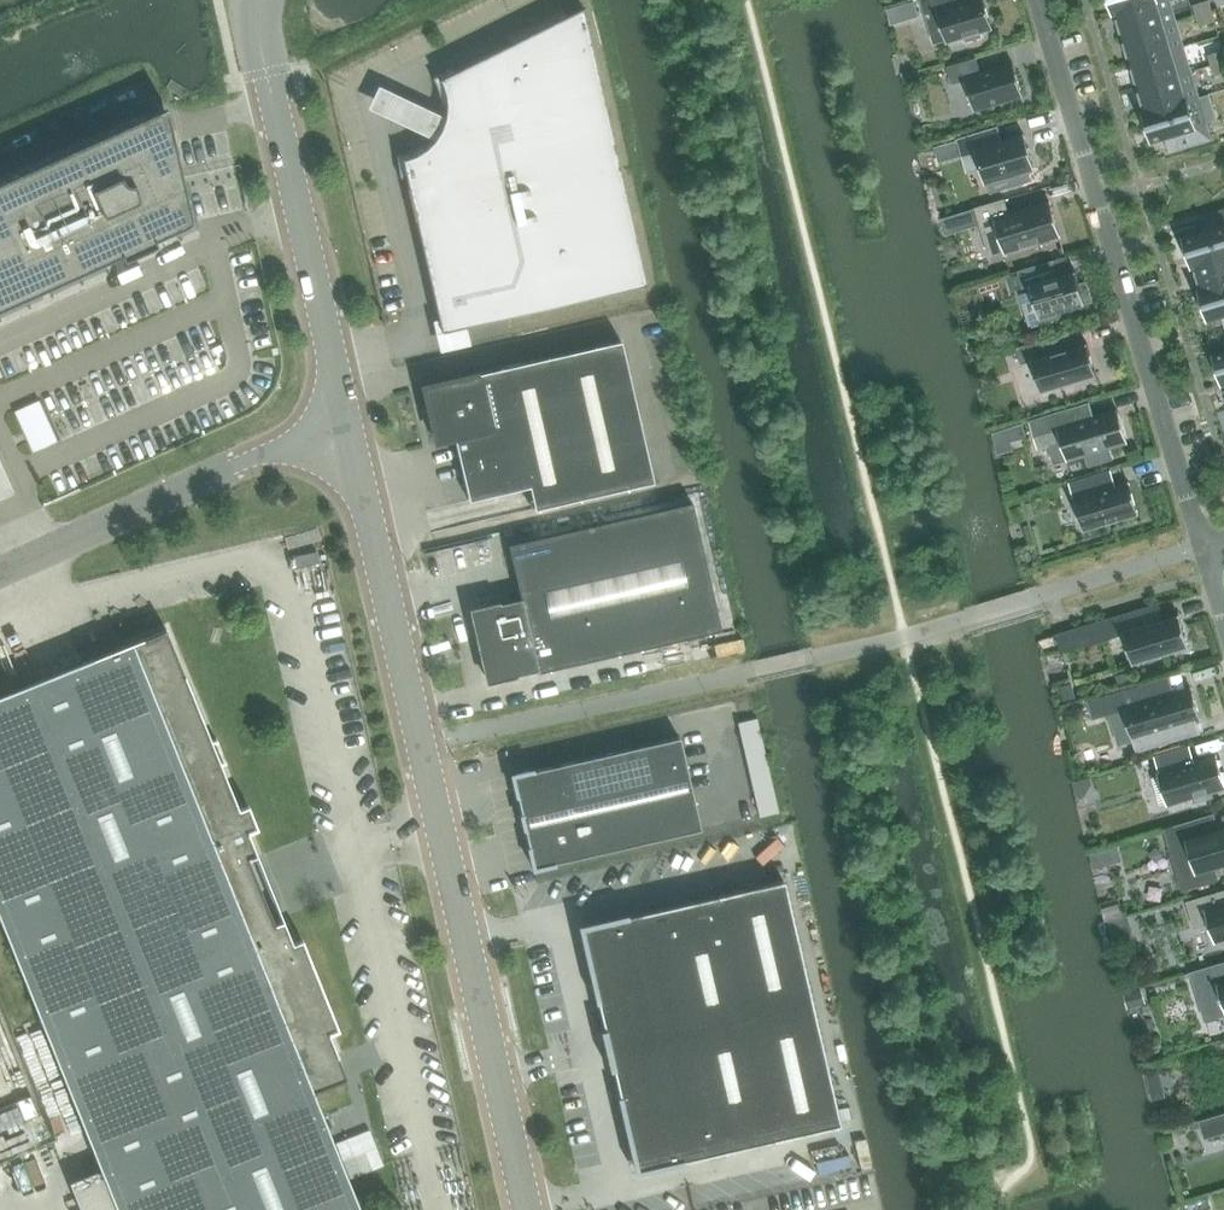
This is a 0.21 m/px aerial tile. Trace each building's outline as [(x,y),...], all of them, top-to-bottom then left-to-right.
[(926,15),(935,43),(946,40),(947,43),(948,43),(965,37),(967,41),(981,37),(980,33),(992,29),(993,29),(984,0),(971,0),(958,4),(957,0),(921,0),(926,15)] [(1116,12),(1157,0),(1109,0),(1113,14),(1116,13),(1116,12)] [(1116,12),(1116,13),(1119,24),(1118,24),(1122,38),(1176,21),(1170,0),(1157,0),(1116,12)] [(1212,10),(1209,0),(1208,0),(1194,4),(1197,15),(1212,10)] [(915,1),(904,5),(908,19),(919,16),(915,1)] [(647,284),(583,7),(567,15),(564,9),(507,38),(510,44),(456,71),(453,66),(433,78),(435,82),(436,85),(437,87),(439,91),(440,95),(440,97),(440,100),(441,104),(447,104),(446,108),(446,114),(445,117),(444,120),(443,123),(441,123),(439,123),(437,124),(436,125),(436,126),(435,127),(435,128),(435,129),(436,131),(437,132),(438,133),(436,136),(433,141),(430,145),(426,149),(422,144),(418,146),(416,148),(413,149),(410,151),(404,153),(400,154),(397,154),(400,177),(406,176),(439,318),(440,318),(442,331),(467,325),(467,326),(647,284)] [(1212,10),(1197,15),(1200,26),(1216,21),(1212,10)] [(1176,21),(1122,38),(1126,51),(1127,51),(1131,62),(1184,46),(1176,21)] [(1137,88),(1191,71),(1184,46),(1131,62),(1134,74),(1133,74),(1137,88)] [(1223,61),(1223,50),(1209,54),(1212,65),(1223,61)] [(981,73),(976,58),(949,67),(953,83),(965,79),(974,110),(1023,95),(1013,63),(981,73)] [(1215,76),(1223,73),(1223,61),(1212,65),(1215,76)] [(1191,71),(1137,88),(1141,101),(1142,101),(1145,111),(1146,112),(1199,96),(1191,71)] [(1145,111),(1142,112),(1151,142),(1165,138),(1170,152),(1212,139),(1199,96),(1146,112),(1145,111)] [(124,260),(158,245),(155,240),(193,223),(167,107),(0,182),(0,309),(122,255),(124,260)] [(958,140),(963,156),(977,152),(986,182),(1035,167),(1025,135),(1002,142),(998,128),(958,140)] [(976,208),(990,255),(1004,251),(1005,253),(1006,252),(1059,236),(1060,236),(1050,203),(1049,203),(1049,204),(1009,216),(1004,200),(976,208)] [(1193,266),(1223,256),(1223,209),(1200,217),(1204,231),(1183,238),(1191,267),(1193,267),(1193,266)] [(1193,266),(1193,267),(1197,279),(1198,279),(1201,289),(1202,290),(1223,284),(1223,256),(1193,266)] [(1053,260),(1018,271),(1023,288),(1030,286),(1042,324),(1060,319),(1062,310),(1093,301),(1086,281),(1080,283),(1076,271),(1058,276),(1053,260)] [(1018,271),(1008,274),(1014,291),(1023,288),(1018,271)] [(1202,290),(1201,289),(1198,290),(1207,320),(1222,316),(1223,324),(1223,284),(1202,290)] [(1062,334),(1016,348),(1021,364),(1032,361),(1042,392),(1097,376),(1087,343),(1066,350),(1062,334)] [(422,386),(435,442),(454,438),(469,499),(529,485),(535,509),(653,481),(621,340),(422,386)] [(1213,355),(1222,385),(1223,384),(1223,351),(1213,355)] [(40,399),(14,411),(31,449),(57,438),(40,399)] [(1056,414),(1030,422),(1038,448),(1049,445),(1061,441),(1067,460),(1085,455),(1089,466),(1112,459),(1109,448),(1127,442),(1118,410),(1093,417),(1086,413),(1083,406),(1056,414)] [(1022,424),(1007,429),(1011,443),(1027,438),(1022,424)] [(1110,470),(1070,483),(1074,498),(1083,531),(1139,514),(1129,482),(1110,487),(1106,472),(1110,471),(1110,470)] [(474,609),(490,681),(537,670),(538,672),(721,630),(692,502),(508,544),(521,599),(474,609)] [(1149,606),(1057,634),(1062,651),(1124,632),(1134,664),(1189,647),(1179,615),(1154,622),(1149,606)] [(256,827),(248,806),(239,809),(221,764),(225,762),(216,740),(212,742),(166,629),(0,696),(0,918),(117,1209),(361,1209),(313,1092),(347,1078),(338,1055),(329,1032),(338,1029),(302,940),(293,943),(283,919),(274,923),(248,858),(257,854),(248,831),(256,827)] [(1191,687),(1167,694),(1162,679),(1087,702),(1092,718),(1109,713),(1112,720),(1126,716),(1136,752),(1200,732),(1196,721),(1201,719),(1191,687)] [(1072,684),(1060,687),(1064,701),(1075,698),(1072,684)] [(754,759),(771,755),(762,706),(745,709),(754,759)] [(512,774),(533,868),(554,864),(554,863),(701,829),(680,736),(532,770),(512,774)] [(1189,746),(1155,757),(1159,772),(1158,773),(1167,805),(1193,797),(1194,802),(1213,797),(1211,792),(1223,788),(1223,780),(1216,755),(1194,762),(1189,746)] [(1090,777),(1073,781),(1078,799),(1084,797),(1092,784),(1090,777)] [(1169,846),(1182,890),(1218,879),(1214,867),(1223,864),(1223,828),(1219,830),(1214,814),(1175,826),(1180,842),(1169,846)] [(1105,849),(1091,853),(1095,867),(1109,863),(1105,849)] [(613,1069),(637,1172),(840,1125),(784,880),(580,927),(604,1029),(600,1030),(609,1070),(613,1069)] [(1188,902),(1195,927),(1209,923),(1215,942),(1216,942),(1222,940),(1223,944),(1223,891),(1188,902)] [(1129,916),(1109,921),(1116,948),(1136,942),(1129,916)] [(1223,1015),(1223,963),(1191,973),(1196,989),(1208,986),(1217,1017),(1223,1015)] [(1139,990),(1124,995),(1128,1008),(1143,1004),(1139,990)] [(1159,1067),(1146,1071),(1149,1084),(1156,1082),(1161,1074),(1159,1067)] [(30,1096),(17,1102),(18,1105),(31,1137),(47,1131),(40,1114),(38,1115),(30,1096)] [(1200,1121),(1205,1137),(1223,1132),(1223,1114),(1200,1121)] [(369,1130),(336,1143),(350,1178),(383,1165),(369,1130)]
